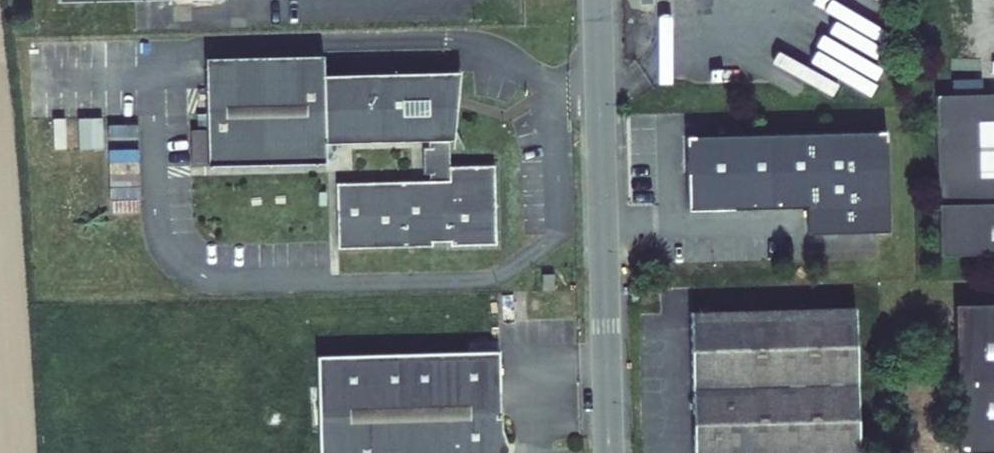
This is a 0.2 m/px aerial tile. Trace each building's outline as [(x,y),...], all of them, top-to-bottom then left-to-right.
[(454,124),(454,110),(458,72),(321,78),(321,58),(203,62),(206,169),(324,166),(323,146),(427,143),(427,148),(420,148),(421,175),(428,174),(429,181),(335,186),(338,250),(432,246),(432,242),(450,241),(450,245),(496,243),(493,165),(448,167),(447,142),(451,142),(458,138),(454,124)] [(936,90),(941,253),(993,251),(993,88),(936,90)] [(106,126),(109,207),(139,206),(137,125),(106,126)] [(44,129),(45,159),(93,158),(92,128),(44,129)] [(887,130),(687,135),(689,208),(808,205),(808,232),(889,230),(887,130)] [(554,270),(543,270),(544,285),(555,284),(554,270)] [(956,302),(960,452),(974,452),(993,452),(993,302),(956,302)] [(689,307),(693,452),(860,452),(858,304),(689,307)] [(499,350),(317,358),(321,452),(503,452),(499,350)]
